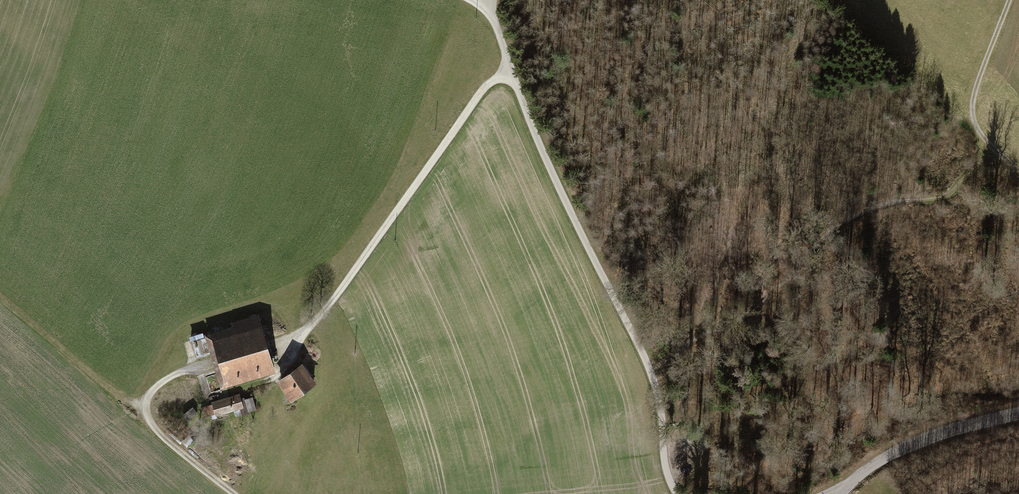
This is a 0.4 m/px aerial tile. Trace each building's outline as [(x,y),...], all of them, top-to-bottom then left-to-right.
[(271,365),(257,316),(234,323),(237,332),(214,339),(227,383),(241,379),(240,374),(271,365)] [(192,340),(196,355),(211,350),(207,336),(192,340)] [(281,380),(293,397),(314,383),(301,365),(281,380)] [(242,406),(239,397),(202,408),(204,415),(216,412),(216,414),(242,406)] [(256,409),(252,397),(245,399),(249,411),(256,409)] [(183,414),(187,419),(196,412),(192,407),(183,414)]
